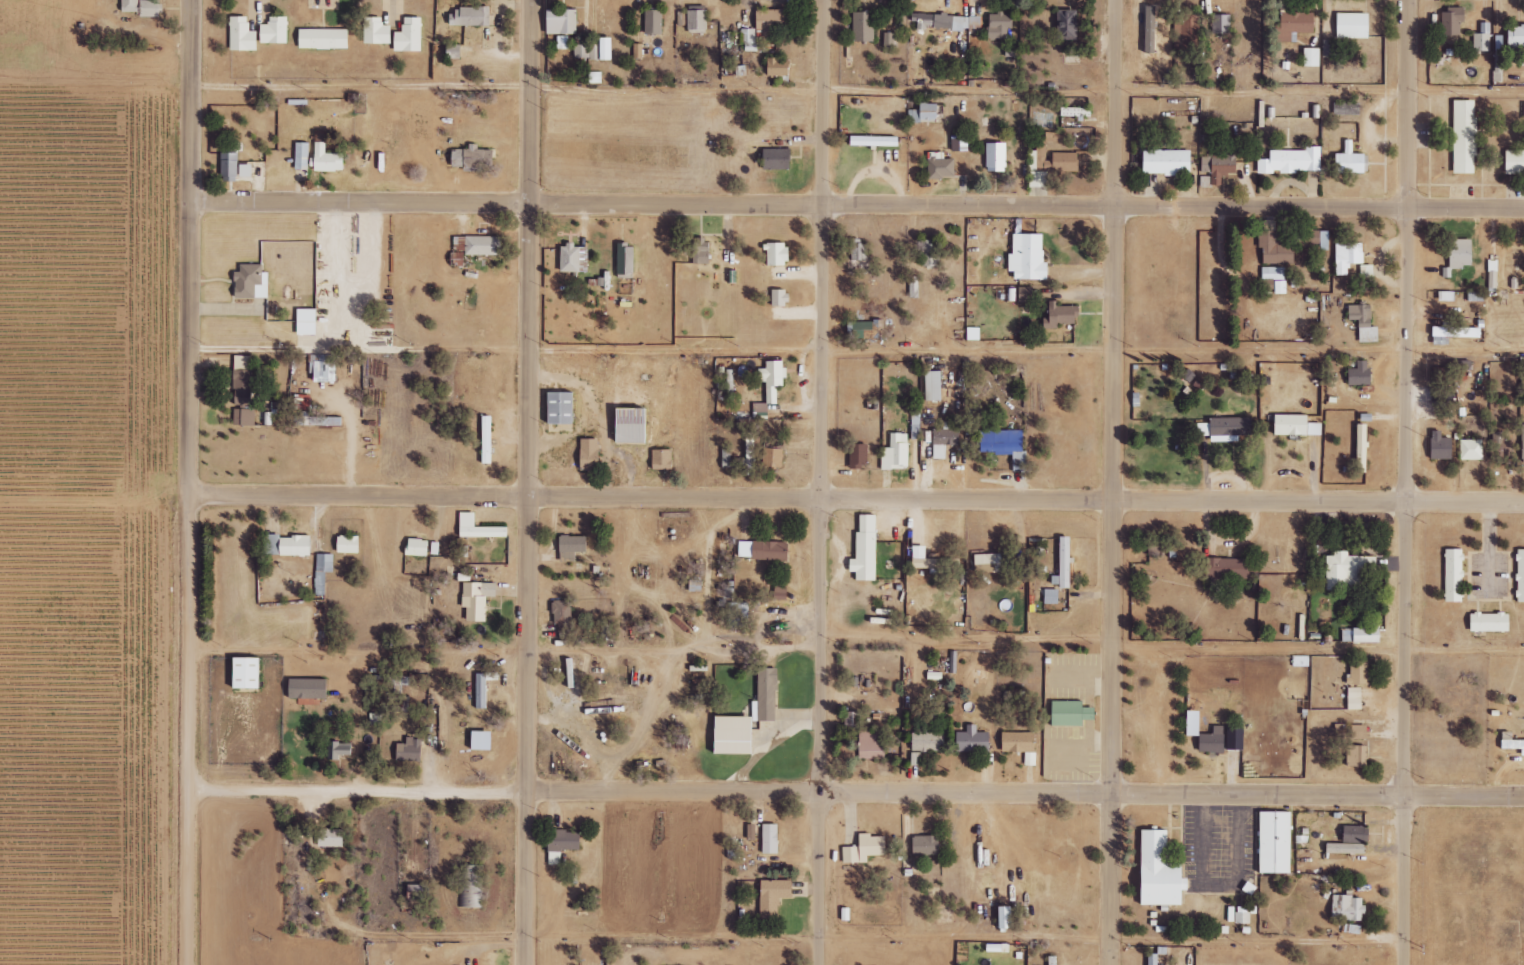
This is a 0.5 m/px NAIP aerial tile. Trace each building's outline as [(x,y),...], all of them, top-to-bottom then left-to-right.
[(130,17),(148,17),(148,22),(169,22),(169,2),(148,2),(148,0),(130,0),(130,17)] [(1157,54),(1157,7),(1145,7),(1145,54),(1157,54)] [(1437,12),(1438,36),(1459,35),(1459,7),(1446,8),(1446,12),(1437,12)] [(490,26),(490,8),(450,9),(450,27),(490,26)] [(547,35),(577,35),(578,10),(547,10),(547,35)] [(645,35),(663,35),(663,11),(646,10),(645,35)] [(708,11),(688,10),(688,30),(708,30),(708,11)] [(757,30),(763,31),(763,34),(790,35),(791,11),(757,10),(757,30)] [(678,12),(678,26),(687,26),(687,11),(678,12)] [(1056,12),(1057,39),(1079,38),(1078,11),(1056,12)] [(874,42),(874,13),(853,13),(853,42),(874,42)] [(989,40),(1014,40),(1013,13),(989,14),(989,40)] [(1175,50),(1198,51),(1199,14),(1176,13),(1175,50)] [(1310,13),(1275,13),(1274,42),(1292,42),(1292,34),(1309,34),(1310,13)] [(1364,13),(1332,13),(1332,38),(1364,39),(1364,13)] [(1212,34),(1231,34),(1230,15),(1212,15),(1212,34)] [(980,16),(917,16),(917,29),(969,29),(969,32),(980,32),(980,16)] [(231,52),(259,51),(258,32),(250,32),(249,17),(231,17),(231,52)] [(288,17),(270,17),(270,24),(262,24),(261,44),(287,44),(288,17)] [(392,44),(392,26),(383,26),(383,17),(364,18),(365,44),(392,44)] [(423,18),(404,18),(403,32),(395,32),(395,51),(422,52),(423,18)] [(1487,51),(1487,22),(1478,23),(1479,34),(1471,34),(1471,51),(1487,51)] [(1502,46),(1523,46),(1523,26),(1502,26),(1502,46)] [(349,29),(300,30),(300,50),(349,49),(349,29)] [(737,59),(738,33),(723,32),(723,59),(737,59)] [(896,33),(883,33),(883,49),(896,49),(896,33)] [(558,50),(569,49),(569,36),(558,36),(558,50)] [(613,39),(601,39),(601,61),(613,61),(613,39)] [(642,59),(643,44),(634,44),(633,59),(642,59)] [(598,59),(598,46),(574,46),(574,59),(598,59)] [(1314,48),(1299,48),(1299,66),(1315,66),(1314,48)] [(768,59),(768,77),(791,76),(791,59),(768,59)] [(1255,126),(1261,127),(1261,116),(1264,116),(1264,101),(1255,101),(1255,126)] [(1449,174),(1471,174),(1472,101),(1450,101),(1449,174)] [(939,105),(920,104),(920,110),(909,109),(908,121),(939,122),(939,105)] [(1317,118),(1317,105),(1309,105),(1309,118),(1317,118)] [(1062,117),(1092,118),(1092,109),(1062,107),(1062,117)] [(1031,126),(1050,126),(1050,113),(1031,112),(1031,126)] [(951,138),(952,153),(970,150),(968,136),(951,138)] [(900,137),(852,137),(852,146),(900,147),(900,137)] [(1349,154),(1348,140),(1341,140),(1341,154),(1329,154),(1329,173),(1363,173),(1363,154),(1349,154)] [(309,143),(296,143),(295,170),(309,171),(309,143)] [(323,144),(323,160),(318,160),(318,171),(322,171),(322,176),(345,176),(345,173),(352,173),(352,157),(336,156),(336,144),(323,144)] [(1007,172),(1007,144),(987,144),(987,172),(1007,172)] [(304,145),(304,173),(317,173),(317,145),(304,145)] [(478,146),(478,151),(460,151),(460,172),(505,173),(505,152),(488,152),(488,146),(478,146)] [(1317,173),(1317,146),(1302,146),(1302,151),(1265,150),(1265,159),(1254,159),(1253,172),(1317,173)] [(792,150),(762,149),(762,170),(792,171),(792,150)] [(1186,174),(1186,150),(1137,150),(1137,175),(1186,174)] [(1502,150),(1502,174),(1523,174),(1523,150),(1502,150)] [(1038,151),(1030,151),(1029,171),(1038,171),(1038,151)] [(265,152),(264,166),(276,166),(277,152),(265,152)] [(945,152),(928,153),(929,179),(956,179),(955,159),(945,160),(945,152)] [(1079,172),(1079,152),(1054,153),(1054,173),(1079,172)] [(238,154),(222,153),(221,182),(238,182),(238,154)] [(1198,187),(1218,187),(1218,174),(1233,174),(1233,156),(1219,156),(1219,154),(1197,154),(1198,175),(1197,175),(1198,187)] [(229,155),(229,179),(232,179),(232,184),(244,184),(244,179),(247,179),(248,156),(229,155)] [(1048,172),(1030,172),(1030,189),(1048,188),(1048,172)] [(1294,230),(1294,249),(1326,250),(1326,231),(1294,230)] [(1277,231),(1255,231),(1256,264),(1289,263),(1289,238),(1277,239),(1277,231)] [(510,239),(496,239),(496,232),(486,232),(486,239),(462,239),(462,269),(472,269),(472,260),(510,260),(510,239)] [(1014,253),(1009,253),(1009,270),(1016,271),(1015,279),(1049,279),(1049,262),(1044,262),(1045,233),(1014,233),(1014,253)] [(695,264),(711,263),(711,245),(706,245),(706,237),(694,237),(695,264)] [(1467,268),(1467,239),(1443,239),(1443,268),(1467,268)] [(867,241),(850,241),(850,260),(867,260),(867,241)] [(789,265),(788,242),(767,242),(767,265),(789,265)] [(1332,276),(1345,275),(1345,264),(1359,264),(1359,243),(1331,243),(1332,276)] [(561,271),(581,271),(581,262),(588,262),(588,246),(576,246),(576,244),(560,244),(561,271)] [(635,244),(618,244),(617,273),(635,273),(635,244)] [(1493,282),(1494,262),(1485,261),(1485,282),(1493,282)] [(1369,265),(1356,265),(1357,278),(1369,278),(1369,265)] [(1283,294),(1284,267),(1259,267),(1258,279),(1272,279),(1271,294),(1283,294)] [(249,268),(249,275),(242,275),(242,286),(244,286),(244,301),(276,301),(276,275),(274,275),(274,268),(249,268)] [(918,275),(909,276),(910,297),(919,297),(918,275)] [(1034,287),(1019,287),(1019,302),(1034,302),(1034,287)] [(788,288),(773,289),(773,306),(788,305),(788,288)] [(1062,305),(1062,300),(1050,300),(1050,318),(1045,318),(1045,328),(1059,328),(1059,323),(1077,323),(1077,306),(1062,305)] [(1373,327),(1367,327),(1366,305),(1344,305),(1344,320),(1355,320),(1355,342),(1374,342),(1373,327)] [(305,311),(304,339),(326,339),(326,311),(305,311)] [(849,320),(849,338),(880,338),(880,320),(849,320)] [(234,425),(253,425),(254,355),(235,355),(234,425)] [(310,373),(315,373),(315,381),(336,382),(336,361),(310,360),(310,373)] [(778,403),(778,386),(786,385),(785,360),(767,360),(767,368),(760,368),(760,382),(767,382),(767,404),(778,403)] [(1348,368),(1348,384),(1371,385),(1371,360),(1359,360),(1359,368),(1348,368)] [(733,370),(721,370),(723,398),(735,398),(733,370)] [(943,400),(942,370),(925,371),(926,401),(943,400)] [(576,423),(576,391),(550,391),(550,423),(576,423)] [(311,410),(311,395),(295,394),(295,409),(311,410)] [(768,419),(768,403),(753,403),(753,418),(768,419)] [(619,442),(649,442),(649,407),(620,407),(619,442)] [(912,439),(921,439),(920,410),(911,410),(912,439)] [(263,424),(272,424),(272,412),(263,412),(263,424)] [(1310,414),(1277,413),(1276,434),(1322,435),(1322,423),(1309,422),(1310,414)] [(342,426),(343,416),(294,415),(294,425),(342,426)] [(493,415),(484,415),(483,464),(492,464),(493,415)] [(1239,441),(1239,435),(1250,434),(1250,417),(1209,418),(1209,423),(1199,423),(1200,435),(1211,435),(1211,442),(1239,441)] [(1368,472),(1369,423),(1359,423),(1358,472),(1368,472)] [(960,429),(948,429),(934,429),(933,459),(946,459),(946,445),(959,445),(960,429)] [(1023,430),(980,431),(980,453),(1023,452),(1023,430)] [(1438,431),(1426,431),(1425,459),(1450,459),(1450,438),(1438,438),(1438,431)] [(882,469),(909,468),(908,432),(890,433),(891,447),(881,447),(882,469)] [(755,433),(745,433),(746,465),(746,475),(756,474),(755,433)] [(582,468),(601,467),(600,438),(580,438),(582,468)] [(1457,460),(1479,460),(1479,440),(1457,440),(1457,460)] [(851,467),(869,466),(868,443),(850,444),(851,467)] [(784,448),(765,448),(764,466),(783,466),(784,448)] [(652,470),(672,469),(671,449),(652,449),(652,470)] [(476,526),(476,511),(460,512),(461,537),(509,536),(509,526),(476,526)] [(857,580),(877,580),(877,514),(861,514),(861,531),(857,531),(857,558),(851,558),(851,572),(857,572),(857,580)] [(264,555),(312,556),(313,535),(265,535),(264,555)] [(360,553),(361,536),(339,535),(338,552),(360,553)] [(587,536),(560,535),(560,558),(575,558),(576,552),(587,552),(587,536)] [(1060,575),(1052,575),(1052,586),(1071,586),(1071,536),(1061,536),(1060,575)] [(429,538),(409,538),(408,556),(429,556),(429,538)] [(740,558),(789,559),(789,542),(740,540),(740,558)] [(927,558),(927,545),(914,545),(913,568),(947,568),(947,558),(927,558)] [(1464,601),(1464,548),(1446,549),(1447,601),(1464,601)] [(976,573),(1010,572),(1010,552),(976,554),(976,573)] [(1328,589),(1361,590),(1361,573),(1376,573),(1376,556),(1349,556),(1349,552),(1328,552),(1328,589)] [(327,572),(334,572),(334,554),(317,553),(316,594),(326,594),(327,572)] [(1251,558),(1210,558),(1210,578),(1251,579),(1251,558)] [(701,580),(690,579),(689,591),(701,591),(701,580)] [(497,583),(464,582),(463,608),(467,608),(467,620),(487,621),(487,596),(497,597),(497,583)] [(787,585),(775,585),(775,598),(788,598),(787,585)] [(1044,603),(1058,603),(1059,589),(1045,588),(1044,603)] [(572,600),(555,601),(556,637),(573,637),(572,600)] [(1472,612),(1472,631),(1511,632),(1511,613),(1472,612)] [(1381,627),(1355,627),(1355,642),(1382,642),(1381,627)] [(1352,629),(1342,629),(1342,641),(1352,641),(1352,629)] [(236,657),(237,688),(262,688),(262,657),(236,657)] [(1369,660),(1350,660),(1350,684),(1370,684),(1369,660)] [(717,753),(754,753),(754,721),(778,721),(778,668),(757,668),(757,716),(717,716),(717,753)] [(476,673),(476,708),(486,708),(487,673),(476,673)] [(1362,687),(1349,687),(1349,709),(1362,709),(1362,687)] [(1053,725),(1084,726),(1084,719),(1096,720),(1096,707),(1084,707),(1085,701),(1054,700),(1053,725)] [(1189,735),(1202,736),(1202,710),(1189,710),(1189,735)] [(1353,739),(1368,738),(1368,724),(1352,725),(1353,739)] [(978,725),(967,725),(967,732),(959,732),(958,751),(991,751),(991,732),(978,732),(978,725)] [(1201,751),(1244,751),(1244,735),(1225,735),(1225,726),(1214,726),(1214,734),(1201,734),(1201,751)] [(886,759),(886,730),(861,730),(860,759),(886,759)] [(1513,731),(1503,732),(1503,749),(1522,749),(1523,756),(1523,740),(1513,740),(1513,731)] [(913,765),(924,765),(924,752),(942,751),(941,732),(912,733),(913,765)] [(1025,752),(1025,765),(1036,765),(1037,733),(1003,732),(1003,751),(1025,752)] [(398,761),(422,760),(421,737),(406,738),(406,743),(397,743),(398,761)] [(340,755),(353,754),(353,742),(328,743),(329,759),(340,759),(340,755)] [(1368,767),(1368,745),(1349,745),(1348,766),(1368,767)] [(1261,873),(1293,873),(1292,811),(1261,811),(1261,873)] [(779,854),(779,824),(764,823),(763,853),(779,854)] [(748,839),(757,839),(756,824),(747,824),(748,839)] [(1328,853),(1366,853),(1367,841),(1373,842),(1373,833),(1380,833),(1380,826),(1344,826),(1344,843),(1328,843),(1328,853)] [(344,847),(344,829),(319,829),(319,846),(344,847)] [(1185,905),(1185,890),(1190,890),(1190,879),(1185,879),(1185,863),(1169,863),(1169,830),(1144,829),(1144,905),(1185,905)] [(581,851),(582,831),(550,830),(550,865),(562,865),(562,850),(581,851)] [(861,856),(887,855),(886,836),(873,837),(873,833),(860,833),(861,856)] [(940,835),(914,836),(915,855),(941,854),(940,835)] [(843,863),(860,862),(859,846),(843,847),(843,863)] [(481,907),(482,865),(460,864),(459,907),(481,907)] [(794,880),(762,879),(761,918),(779,918),(779,898),(793,898),(794,880)] [(430,884),(409,885),(409,900),(430,899),(430,884)] [(1333,893),(1333,920),(1364,920),(1365,898),(1353,897),(1353,893),(1333,893)] [(1014,929),(1014,906),(1001,906),(1002,929),(1014,929)] [(1250,906),(1237,906),(1237,923),(1250,924),(1250,906)] [(851,907),(842,907),(842,920),(850,920),(851,907)] [(988,944),(988,952),(999,953),(999,945),(988,944)] [(1149,953),(1149,964),(1159,964),(1159,954),(1149,953)] [(1058,956),(1050,956),(1050,964),(1058,964),(1058,956)]
